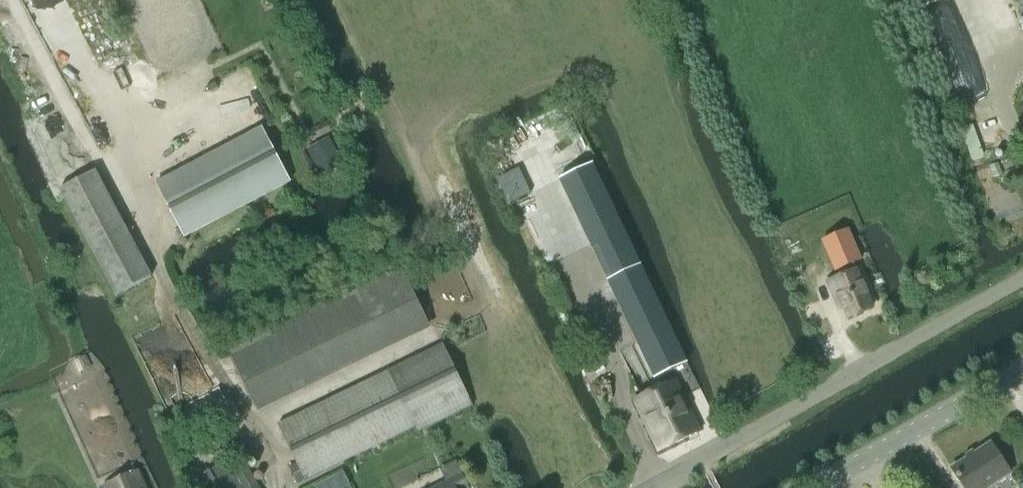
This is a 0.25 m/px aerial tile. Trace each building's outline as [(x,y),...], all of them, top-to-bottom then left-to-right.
[(157,182),(185,236),(289,182),(261,128),(157,182)] [(317,170),(341,158),(329,136),(306,149),(317,170)] [(70,142),(57,148),(71,175),(84,169),(70,142)] [(592,164),(559,180),(579,221),(592,249),(654,378),(684,364),(686,363),(626,234),(625,233),(592,164)] [(148,277),(94,173),(59,192),(113,295),(148,277)] [(848,230),(823,241),(835,271),(840,269),(843,276),(856,270),(853,263),(860,260),(848,230)] [(401,266),(227,350),(256,409),(429,325),(401,266)] [(872,308),(856,270),(828,282),(834,296),(837,294),(848,318),(872,308)] [(442,344),(278,424),(297,464),(290,468),(297,484),(415,427),(418,432),(472,406),(469,401),(448,356),(442,344)] [(85,354),(73,360),(79,372),(91,366),(85,354)] [(596,373),(605,369),(601,360),(592,365),(596,373)] [(658,452),(700,433),(676,381),(634,400),(658,452)] [(199,434),(234,416),(219,388),(184,406),(199,434)] [(1010,474),(990,444),(952,469),(964,487),(988,487),(1010,474)] [(227,461),(190,482),(194,487),(242,487),(227,461)] [(456,463),(442,470),(448,483),(438,487),(468,487),(456,463)] [(136,470),(103,485),(105,487),(144,487),(136,470)] [(332,478),(337,487),(344,487),(350,485),(343,472),(332,478)]
